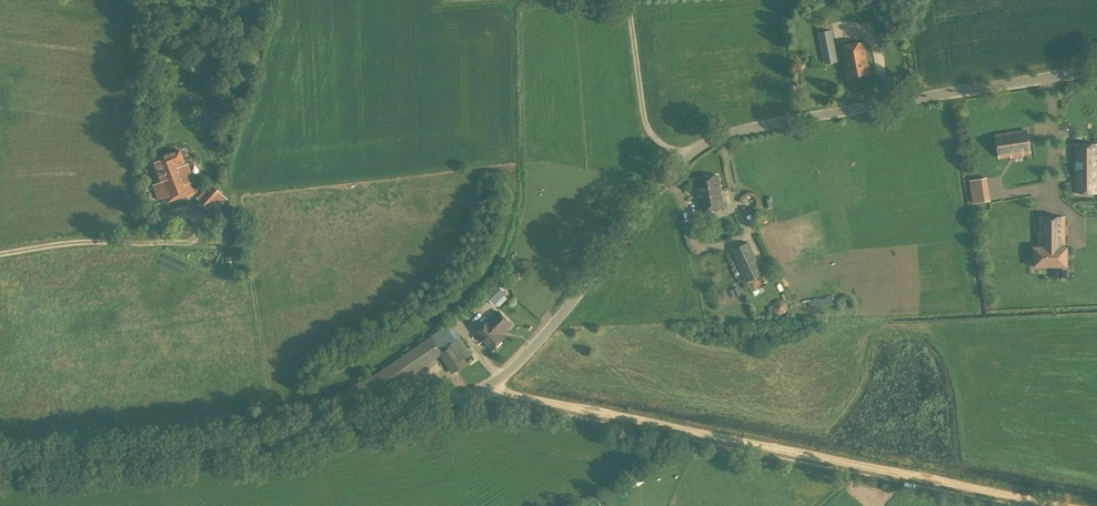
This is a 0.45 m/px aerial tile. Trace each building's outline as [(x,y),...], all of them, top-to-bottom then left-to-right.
[(837,55),(834,42),(820,45),(823,58),(837,55)] [(843,47),(848,77),(869,73),(863,43),(843,47)] [(1022,151),(1022,154),(1030,152),(1026,131),(996,135),(999,157),(1011,155),(1011,153),(1022,151)] [(1076,181),(1076,192),(1096,192),(1096,145),(1076,145),(1076,161),(1085,161),(1085,170),(1076,170),(1076,178),(1077,178),(1077,181),(1076,181)] [(149,161),(164,203),(193,193),(182,163),(183,162),(179,150),(149,161)] [(968,179),(972,203),(990,200),(986,176),(968,179)] [(702,210),(725,206),(720,178),(697,182),(702,210)] [(222,192),(213,185),(199,201),(213,213),(222,203),(217,198),(222,192)] [(764,217),(761,210),(755,213),(758,219),(764,217)] [(1049,234),(1049,248),(1034,248),(1034,267),(1050,267),(1055,267),(1067,267),(1067,248),(1064,248),(1064,217),(1040,217),(1040,234),(1049,234)] [(732,250),(748,282),(764,274),(748,242),(732,250)] [(507,271),(509,277),(521,272),(519,266),(507,271)] [(507,288),(501,283),(498,287),(496,285),(485,295),(494,304),(505,294),(503,292),(507,288)] [(730,291),(733,298),(741,293),(737,287),(730,291)] [(773,303),(775,313),(786,311),(784,301),(773,303)] [(499,312),(488,323),(500,334),(502,331),(503,331),(511,323),(499,312)] [(337,415),(389,388),(440,353),(451,370),(464,362),(462,358),(470,353),(449,322),(431,335),(377,372),(327,397),(337,415)] [(500,334),(488,323),(488,322),(476,334),(483,341),(484,340),(487,343),(486,344),(493,350),(504,338),(500,334)]
